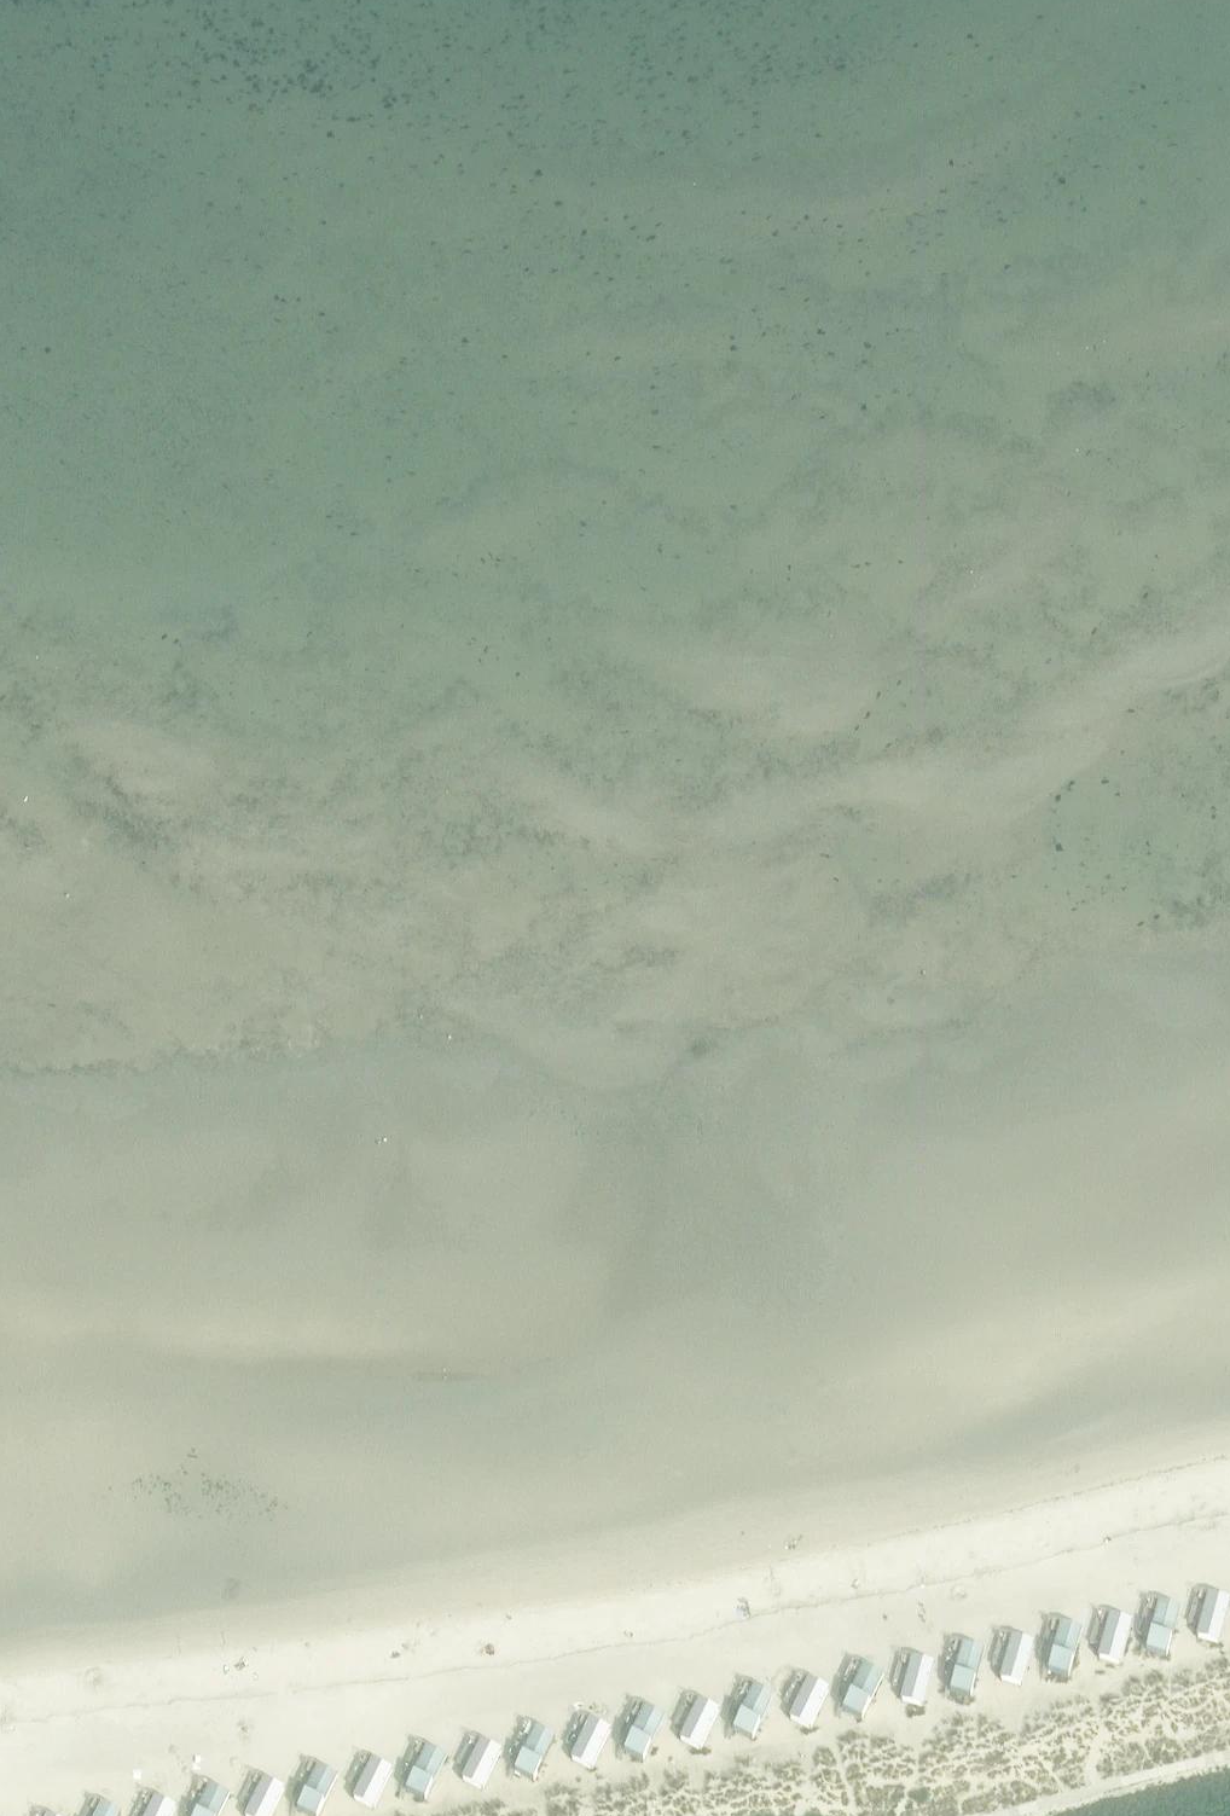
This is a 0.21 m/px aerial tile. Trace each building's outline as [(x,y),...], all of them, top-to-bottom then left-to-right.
[(1199,1639),(1219,1645),(1229,1610),(1229,1604),(1211,1598),(1199,1639)] [(1179,1612),(1159,1607),(1146,1653),(1166,1658),(1179,1612)] [(1112,1619),(1100,1660),(1120,1666),(1132,1625),(1112,1619)] [(1061,1628),(1048,1674),(1068,1680),(1081,1634),(1061,1628)] [(1014,1641),(1002,1682),(1022,1687),(1034,1647),(1014,1641)] [(963,1648),(950,1694),(970,1700),(983,1654),(963,1648)] [(915,1662),(903,1703),(923,1708),(935,1668),(915,1662)] [(864,1670),(843,1712),(861,1722),(883,1679),(864,1670)] [(811,1683),(792,1721),(811,1731),(830,1693),(811,1683)] [(754,1690),(733,1733),(752,1742),(773,1700),(754,1690)] [(701,1704),(682,1742),(701,1752),(720,1713),(701,1704)] [(645,1711),(624,1754),(643,1763),(664,1720),(645,1711)] [(592,1724),(573,1762),(592,1771),(611,1733),(592,1724)] [(536,1731),(515,1774),(533,1783),(555,1740),(536,1731)] [(483,1743),(464,1782),(483,1791),(502,1753),(483,1743)] [(427,1751),(406,1793),(424,1803),(446,1760),(427,1751)] [(374,1762),(355,1801),(374,1810),(392,1772),(374,1762)] [(297,1812),(305,1815),(319,1815),(337,1779),(318,1769),(297,1812)] [(248,1815),(271,1815),(284,1791),(265,1781),(248,1815)] [(196,1815),(220,1815),(229,1797),(210,1788),(196,1815)] [(150,1815),(173,1815),(176,1809),(158,1800),(150,1815)] [(102,1806),(97,1815),(121,1815),(102,1806)]
